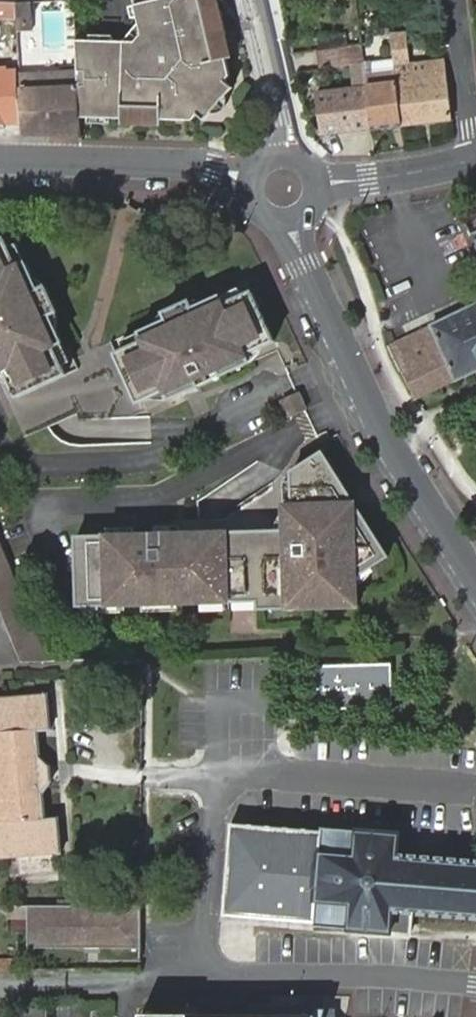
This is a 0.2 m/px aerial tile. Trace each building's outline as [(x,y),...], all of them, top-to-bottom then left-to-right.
[(16,17),(16,0),(12,0),(0,0),(0,17),(16,17)] [(78,119),(189,121),(195,115),(202,122),(213,109),(201,98),(207,89),(220,101),(231,88),(225,83),(231,74),(213,0),(134,0),(142,41),(75,41),(77,79),(78,119)] [(360,31),(316,36),(319,50),(362,43),(360,31)] [(452,121),(445,59),(411,63),(407,35),(392,36),(395,60),(396,69),(402,126),(452,121)] [(367,89),(372,129),(402,126),(396,69),(395,60),(373,63),(372,49),(363,49),(367,89)] [(15,124),(14,78),(5,79),(5,74),(0,74),(0,125),(15,124)] [(18,78),(20,137),(79,138),(78,119),(77,79),(18,78)] [(201,98),(213,109),(220,101),(207,89),(201,98)] [(319,135),(372,129),(367,89),(314,95),(319,135)] [(2,370),(8,384),(16,400),(63,376),(59,367),(50,348),(59,343),(51,329),(46,317),(53,313),(42,290),(35,294),(28,280),(22,267),(14,271),(4,251),(0,243),(0,371),(2,370)] [(13,247),(4,251),(14,271),(22,267),(13,247)] [(32,278),(28,280),(35,294),(42,290),(39,285),(36,281),(32,278)] [(215,294),(220,304),(238,295),(234,286),(215,294)] [(165,319),(137,331),(141,339),(122,349),(113,353),(136,402),(149,396),(163,389),(167,399),(247,361),(242,351),(259,344),(270,339),(248,290),(238,295),(220,304),(215,294),(205,300),(189,308),(185,300),(161,311),(165,319)] [(192,298),(185,300),(189,308),(205,300),(199,299),(192,298)] [(475,372),(475,306),(389,346),(414,400),(475,372)] [(53,313),(46,317),(51,329),(54,322),(54,318),(53,313)] [(119,341),(122,349),(141,339),(137,331),(119,341)] [(59,343),(50,348),(59,367),(66,364),(59,343)] [(259,346),(259,344),(242,351),(247,361),(254,354),(258,350),(259,346)] [(8,384),(2,370),(0,371),(0,382),(1,383),(5,386),(8,384)] [(163,389),(149,396),(151,399),(158,400),(162,400),(167,399),(163,389)] [(286,396),(294,413),(307,406),(299,390),(286,396)] [(283,529),(253,530),(257,607),(274,607),(274,599),(286,598),(286,606),(327,605),(327,598),(339,597),(339,604),(356,604),(355,579),(391,559),(383,546),(376,550),(342,493),(348,489),(327,454),(289,471),(290,503),(282,503),(283,529)] [(73,537),(76,607),(226,601),(224,531),(73,537)] [(1,612),(23,603),(0,548),(0,609),(1,612)] [(391,706),(390,665),(314,669),(315,709),(391,706)] [(0,697),(0,856),(58,852),(56,815),(43,815),(40,785),(47,780),(46,766),(38,763),(36,730),(48,729),(45,694),(0,697)] [(252,844),(253,827),(231,824),(231,826),(230,843),(252,844)] [(248,921),(316,923),(316,930),(413,935),(415,909),(475,911),(475,863),(399,859),(401,831),(322,826),(322,831),(253,827),(252,844),(230,843),(226,901),(248,902),(248,921)] [(225,920),(248,921),(248,902),(226,901),(224,919),(225,920)] [(139,904),(27,904),(27,945),(139,945),(139,904)]
